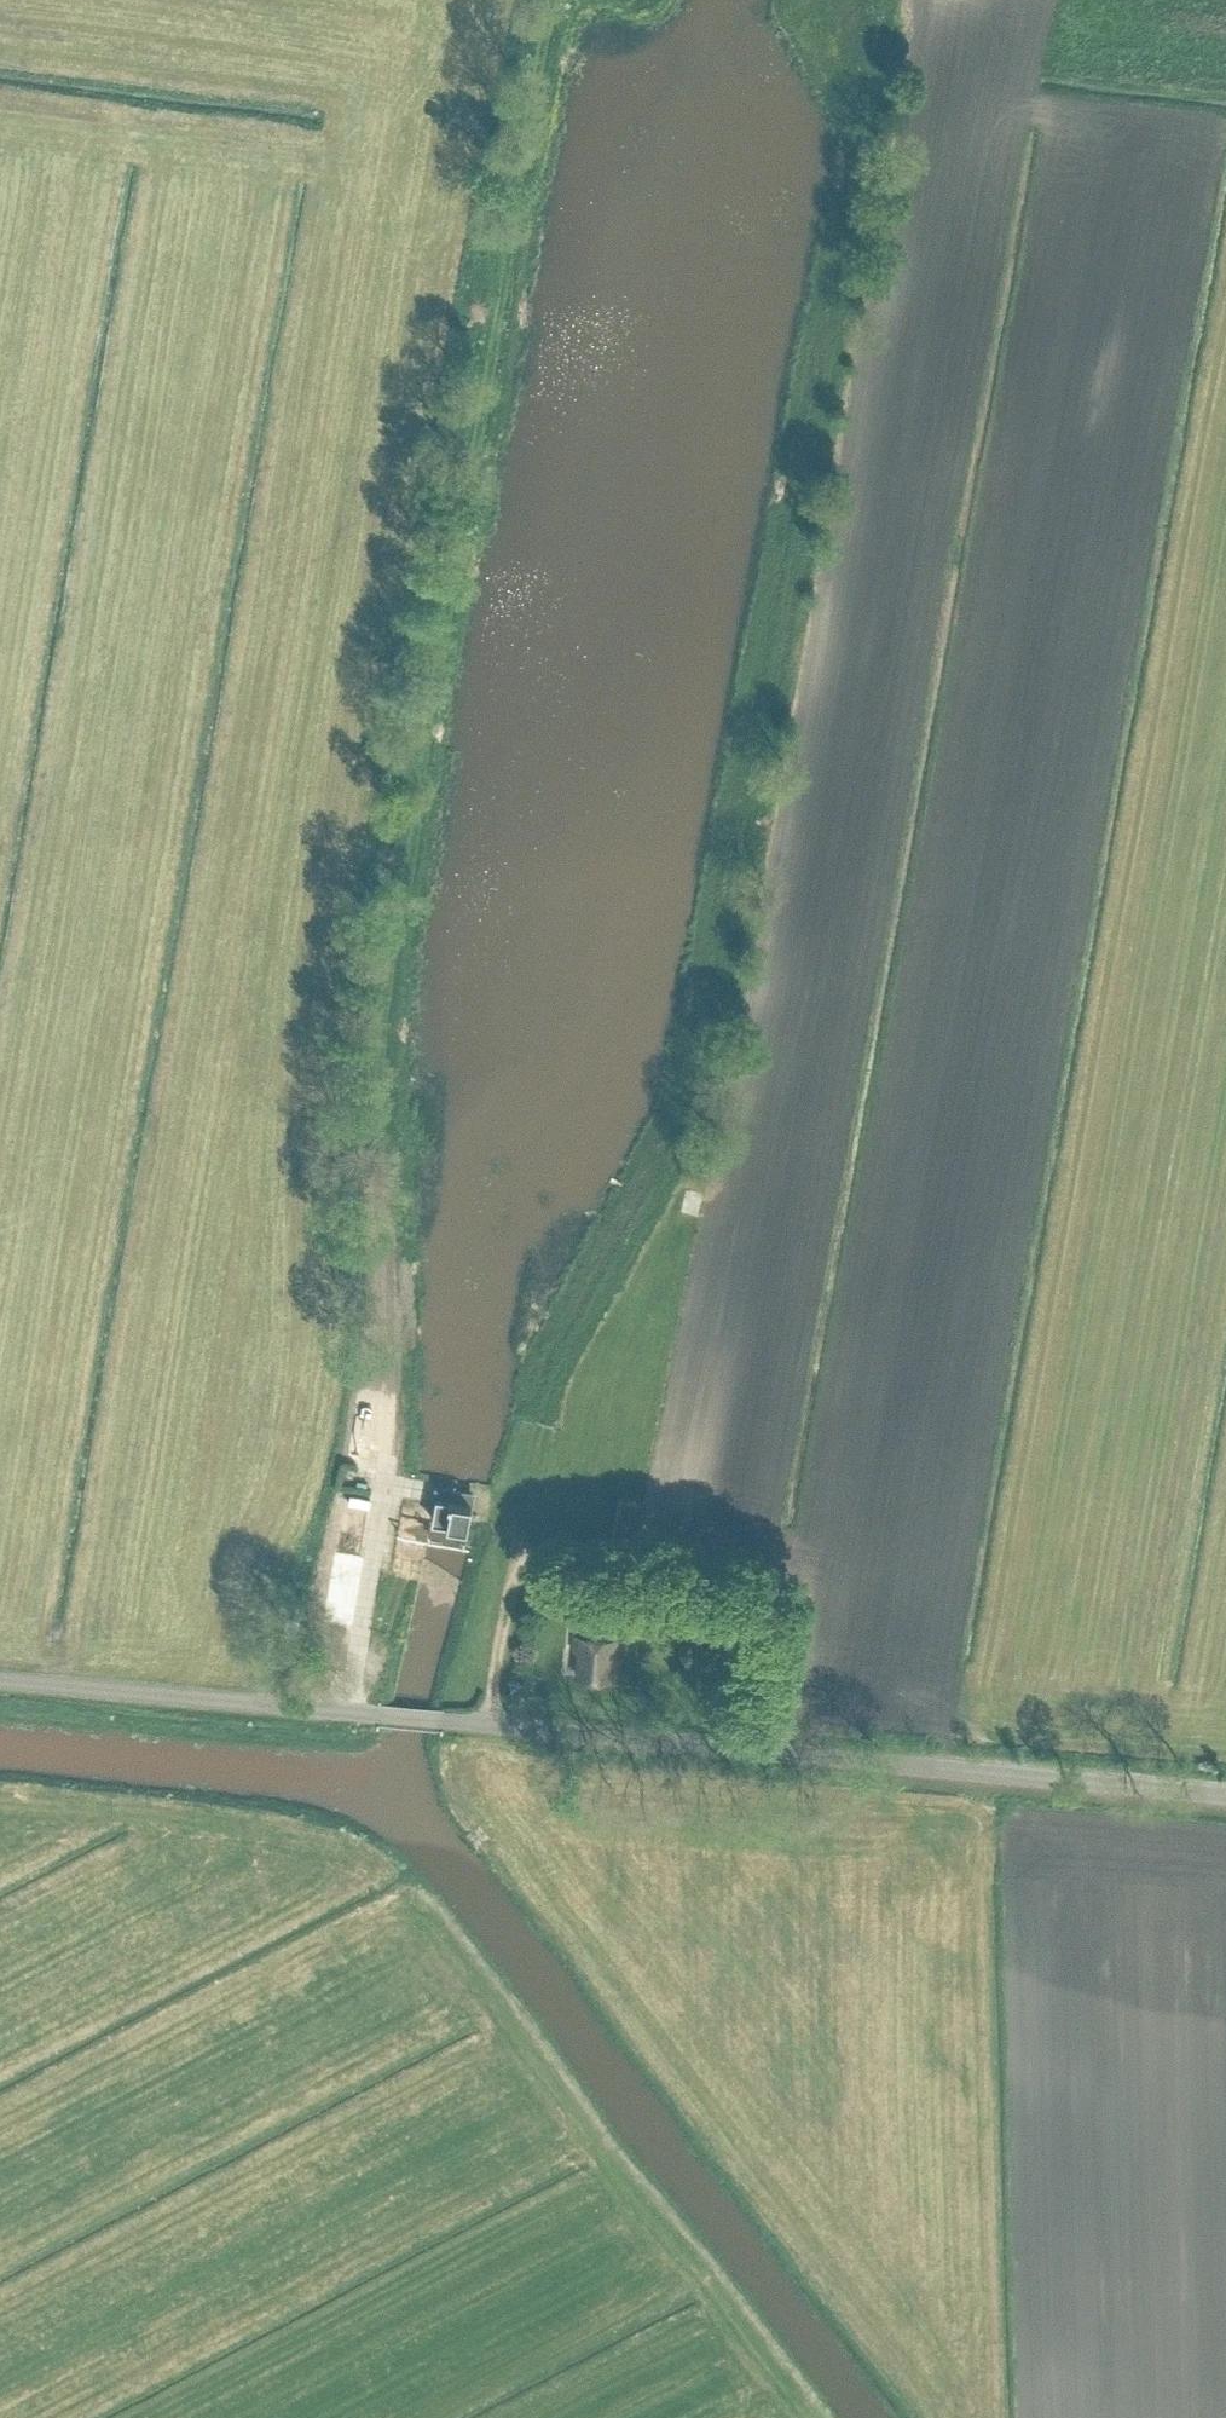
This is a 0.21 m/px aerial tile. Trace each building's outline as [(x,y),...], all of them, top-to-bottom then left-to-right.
[(338,1518),(360,1519),(361,1490),(340,1488),(338,1518)] [(435,1493),(430,1517),(434,1518),(462,1523),(466,1524),(471,1500),(467,1499),(440,1494),(435,1493)] [(296,1632),(298,1615),(286,1614),(284,1631),(296,1632)] [(613,1634),(574,1632),(573,1645),(578,1646),(577,1672),(611,1674),(613,1634)]
